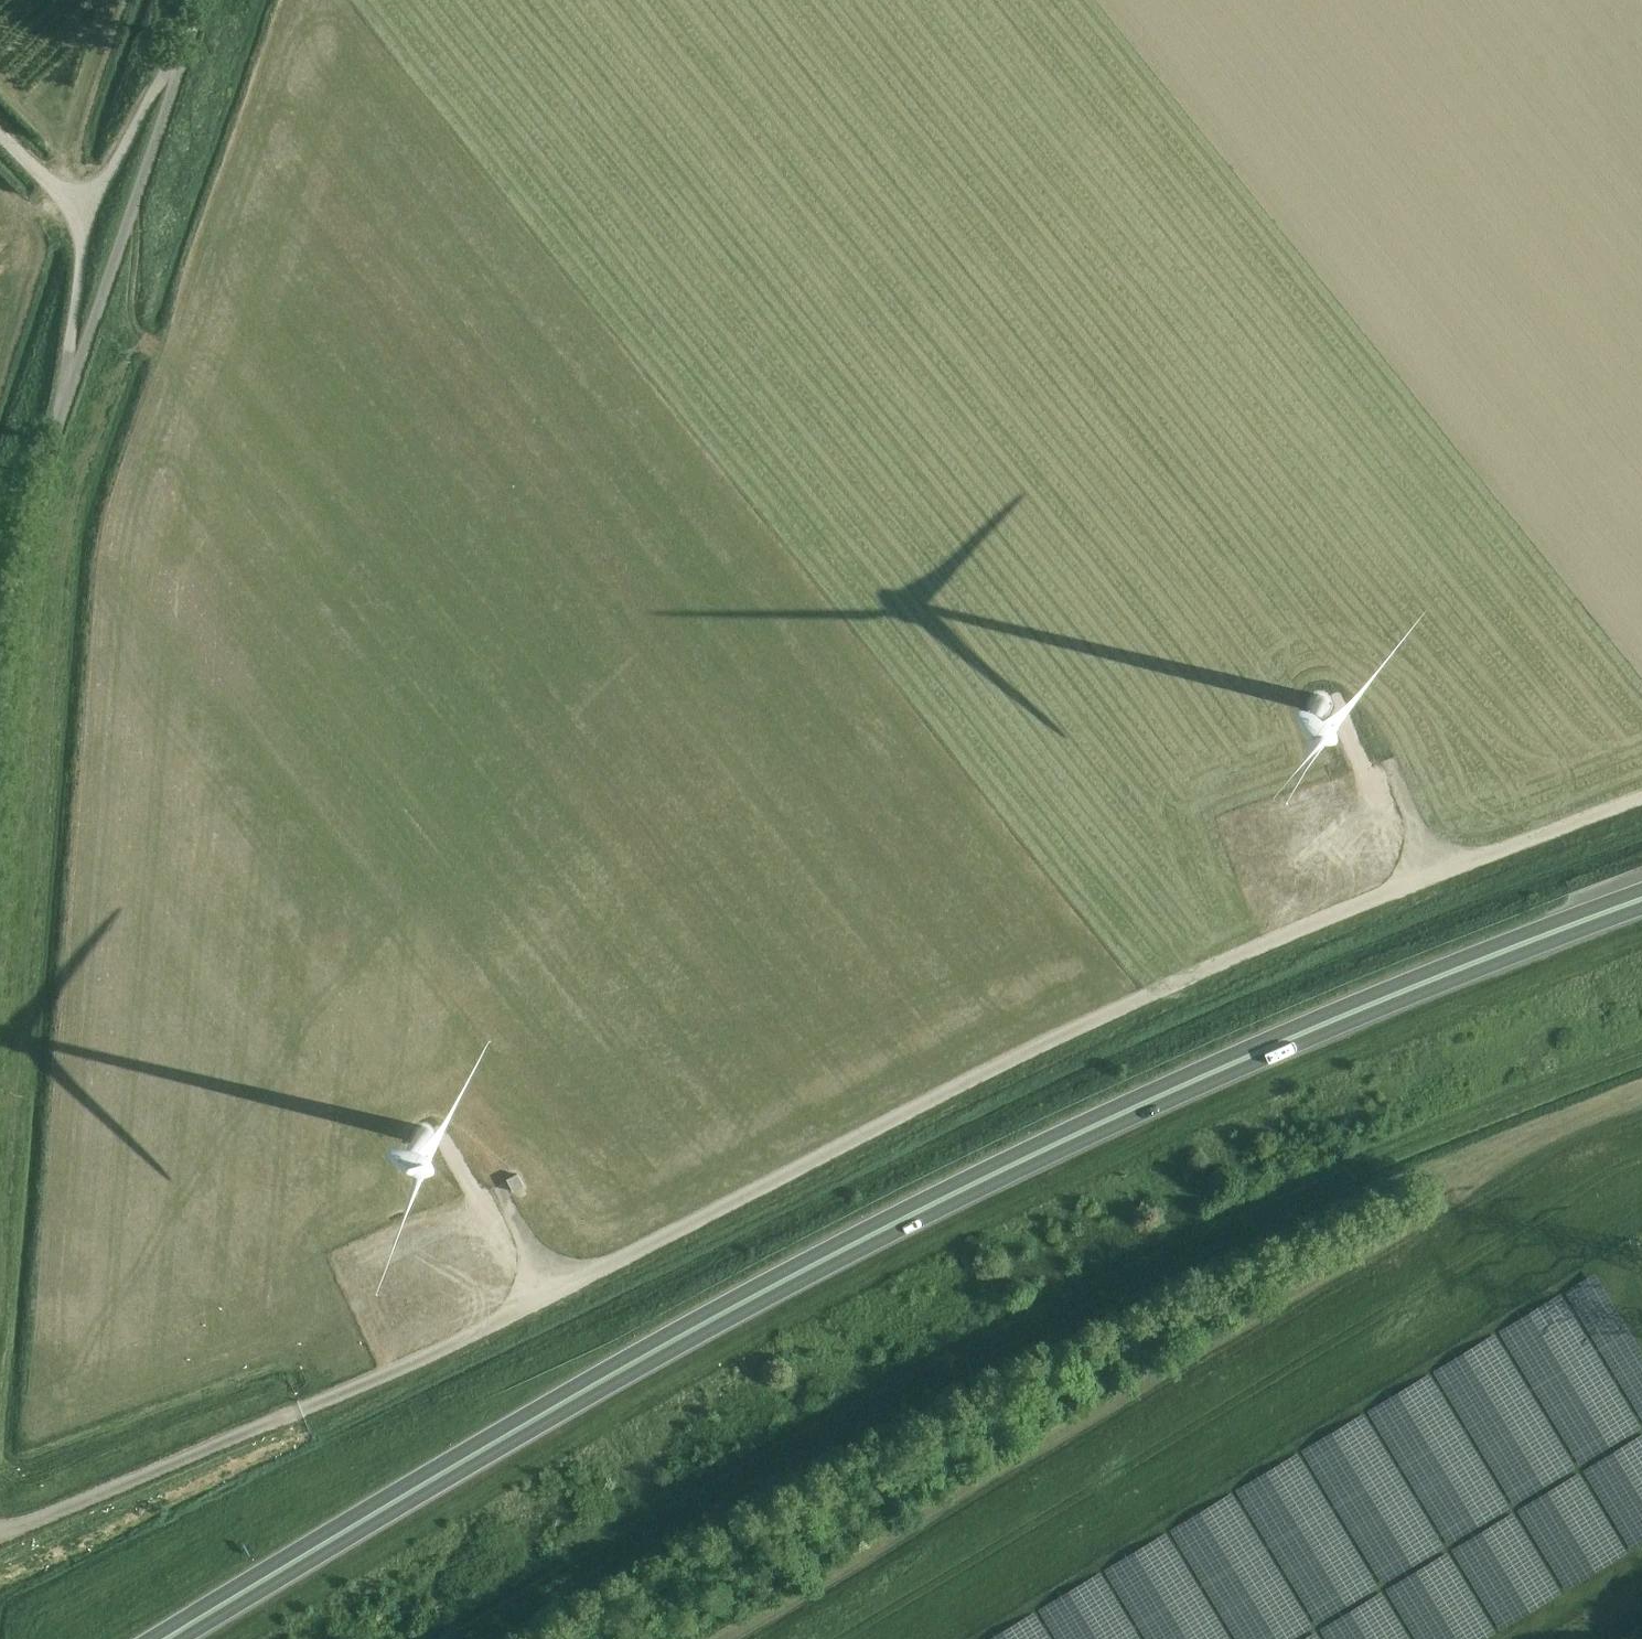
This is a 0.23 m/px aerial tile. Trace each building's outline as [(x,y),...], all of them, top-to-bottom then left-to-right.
[(1313,699),(1312,702),(1312,705),(1313,708),(1316,710),(1319,711),(1322,711),(1325,709),(1327,706),(1327,702),(1326,699),(1323,697),(1320,696),(1316,697),(1313,699)] [(417,1131),(416,1134),(416,1138),(419,1140),(422,1142),(425,1142),(428,1140),(430,1138),(431,1134),(430,1131),(428,1128),(425,1127),(422,1127),(419,1128),(417,1131)]
